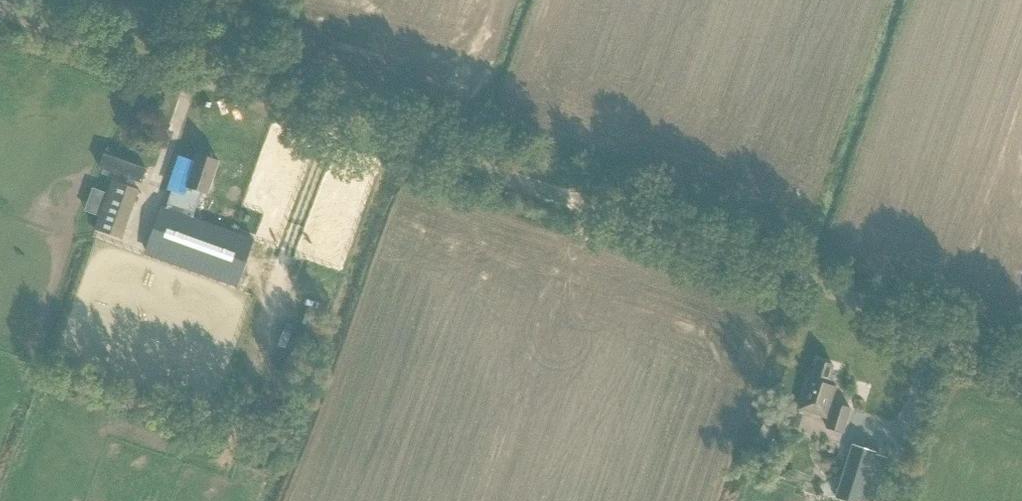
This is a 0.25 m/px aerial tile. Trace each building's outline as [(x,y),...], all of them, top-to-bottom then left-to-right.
[(208,193),(219,161),(198,154),(196,161),(180,156),(169,189),(181,192),(175,211),(162,207),(146,250),(239,283),(254,240),(192,218),(202,191),(208,193)] [(109,193),(135,203),(139,190),(113,181),(109,193)] [(827,383),(833,365),(818,360),(812,379),(809,378),(800,409),(830,418),(827,428),(843,433),(851,408),(835,403),(834,406),(830,405),(836,386),(827,383)] [(876,452),(852,444),(835,498),(845,500),(860,500),(876,452)]
